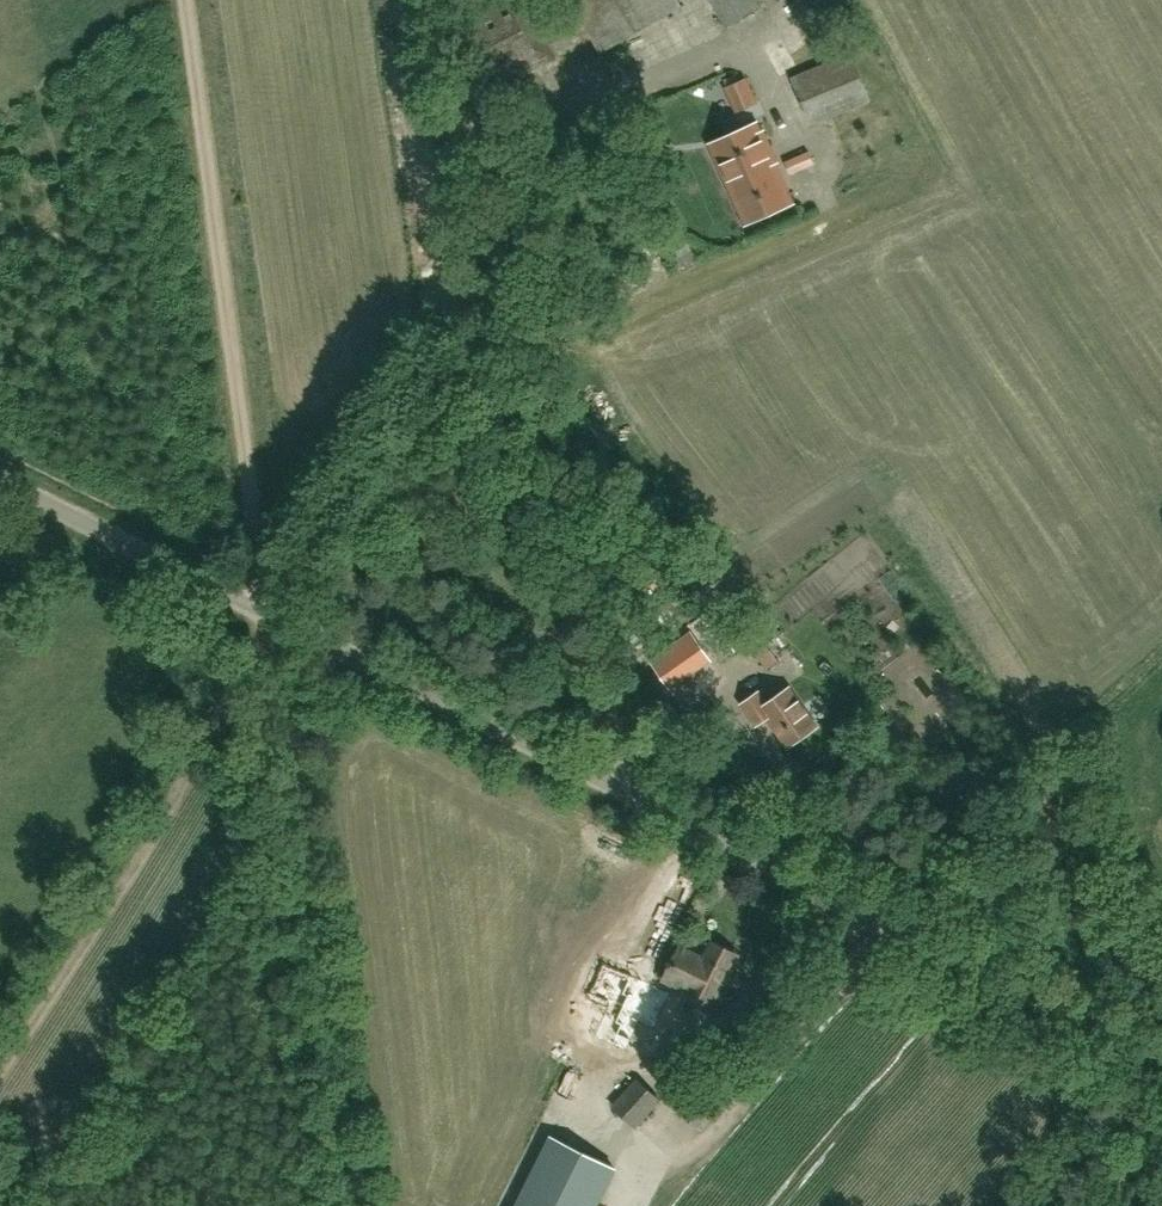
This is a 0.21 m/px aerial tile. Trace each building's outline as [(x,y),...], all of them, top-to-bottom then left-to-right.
[(554,53),(528,0),(476,0),(447,14),(484,88),(554,53)] [(680,7),(677,0),(570,0),(600,52),(680,7)] [(760,8),(755,0),(709,0),(725,28),(760,8)] [(629,36),(644,70),(693,48),(678,14),(629,36)] [(793,42),(775,47),(781,68),(799,63),(793,42)] [(811,126),(871,100),(850,51),(790,77),(811,126)] [(741,112),(764,100),(752,76),(729,87),(741,112)] [(711,145),(728,184),(746,223),(792,202),(768,151),(771,149),(763,132),(760,133),(756,124),(711,145)] [(639,154),(658,154),(658,140),(639,140),(639,154)] [(683,271),(700,265),(693,244),(676,249),(683,271)] [(424,574),(430,559),(419,554),(413,570),(424,574)] [(750,646),(758,640),(749,626),(740,632),(750,646)] [(679,643),(653,662),(668,683),(694,665),(706,656),(691,635),(679,643)] [(764,642),(752,650),(766,669),(777,661),(764,642)] [(758,693),(743,703),(757,722),(768,715),(788,744),(815,726),(789,688),(766,704),(758,693)] [(725,980),(738,954),(712,942),(704,957),(680,945),(664,978),(688,990),(687,992),(718,1006),(729,983),(725,980)] [(586,999),(589,1000),(606,1008),(599,1026),(594,1037),(626,1051),(630,1042),(638,1022),(654,1029),(671,992),(647,982),(626,972),(602,962),(586,999)] [(636,1079),(612,1105),(636,1127),(660,1100),(636,1079)] [(696,1119),(706,1129),(721,1113),(710,1103),(696,1119)] [(615,1168),(551,1136),(516,1205),(596,1205),(615,1168)]
